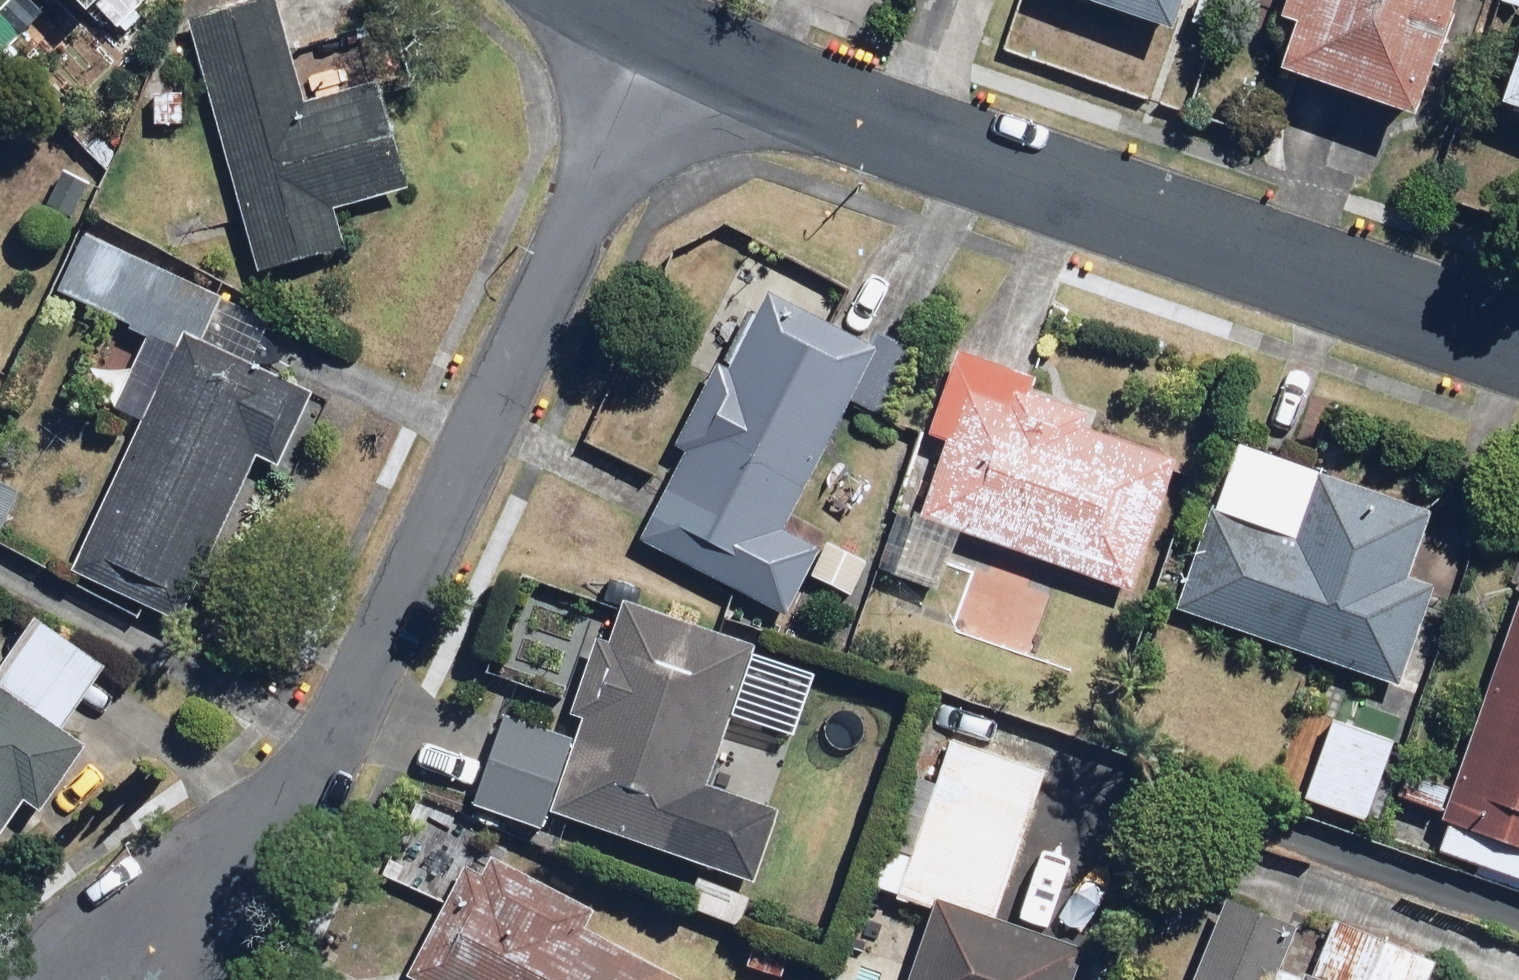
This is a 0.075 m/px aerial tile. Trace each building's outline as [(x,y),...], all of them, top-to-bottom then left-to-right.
[(95,15),(110,0),(80,0),(95,15)] [(281,0),(259,0),(189,20),(259,271),(348,246),(338,210),(410,190),(380,81),(309,101),(281,0)] [(1186,28),(1195,0),(1101,0),(1186,28)] [(1464,0),(1304,0),(1281,78),(1427,122),(1464,0)] [(1505,104),(1518,109),(1518,60),(1505,104)] [(877,346),(769,296),(735,369),(716,360),(677,445),(686,449),(642,545),(795,616),(825,552),(790,535),(877,346)] [(225,298),(206,345),(259,366),(278,319),(225,298)] [(118,405),(144,417),(73,569),(182,621),(259,458),(282,469),(316,397),(206,345),(186,336),(180,349),(151,335),(118,405)] [(1034,375),(953,349),(880,574),(938,593),(958,530),(1133,587),(1174,459),(1098,434),(1104,415),(1029,390),(1034,375)] [(1433,505),(1320,467),(1295,537),(1213,509),(1178,611),(1402,688),(1437,583),(1409,573),(1433,505)] [(0,479),(0,537),(5,539),(26,490),(0,479)] [(1438,850),(1518,876),(1518,590),(1438,850)] [(750,640),(618,600),(576,739),(506,718),(477,813),(543,833),(549,813),(757,877),(778,809),(705,787),(750,640)] [(7,840),(32,805),(45,814),(90,749),(64,731),(108,668),(35,617),(0,667),(0,835),(7,840)] [(1368,819),(1395,746),(1330,722),(1303,796),(1368,819)] [(935,740),(887,895),(934,910),(912,979),(1070,979),(1082,939),(996,912),(1040,773),(935,740)] [(347,979),(687,979),(586,929),(597,908),(468,844),(406,968),(364,947),(347,979)] [(1227,893),(1191,979),(1433,979),(1426,977),(1434,957),(1335,916),(1326,935),(1227,893)]
